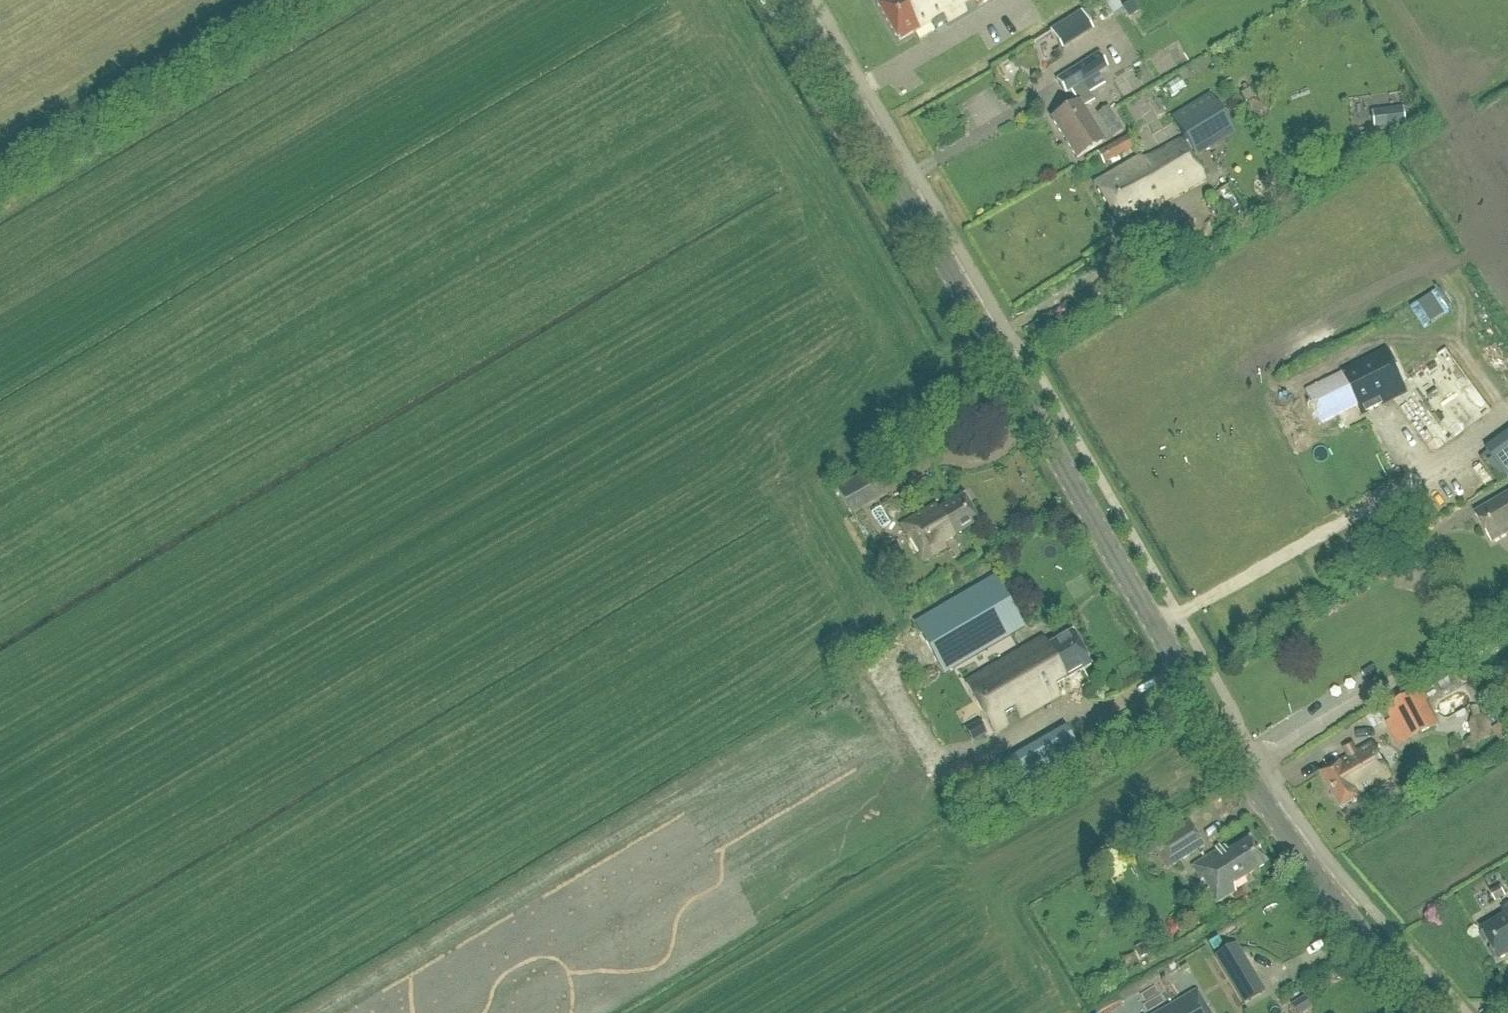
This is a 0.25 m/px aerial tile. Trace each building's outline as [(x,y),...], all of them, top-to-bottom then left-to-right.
[(875,4),(898,43),(930,24),(934,31),(965,13),(961,6),(971,0),(881,0),(875,4)] [(1073,47),(1090,34),(1077,18),(1060,31),(1073,47)] [(1089,42),(1101,59),(1113,51),(1101,34),(1089,42)] [(1120,97),(1140,89),(1129,63),(1109,71),(1120,97)] [(1089,95),(1099,89),(1083,64),(1056,81),(1065,95),(1070,92),(1078,105),(1051,121),(1076,160),(1101,145),(1089,124),(1091,123),(1082,110),(1094,102),(1089,95)] [(971,110),(982,128),(971,135),(979,147),(1014,125),(996,95),(971,110)] [(1162,199),(1163,201),(1204,180),(1189,155),(1230,130),(1209,95),(1171,118),(1183,139),(1141,162),(1139,158),(1093,185),(1117,223),(1138,210),(1140,213),(1153,207),(1152,204),(1162,199)] [(1377,114),(1381,129),(1409,121),(1405,106),(1377,114)] [(1123,131),(1119,125),(1108,108),(1098,115),(1112,138),(1123,131)] [(1104,166),(1122,156),(1115,144),(1097,154),(1104,166)] [(1232,216),(1243,207),(1235,196),(1223,205),(1232,216)] [(1388,354),(1307,392),(1322,425),(1358,408),(1362,416),(1407,395),(1388,354)] [(1501,484),(1507,479),(1507,437),(1481,455),(1501,484)] [(850,516),(886,496),(871,470),(835,490),(850,516)] [(1507,534),(1507,496),(1475,515),(1492,544),(1507,534)] [(979,523),(963,497),(939,511),(936,506),(900,526),(921,563),(945,549),(943,544),(979,523)] [(944,674),(1023,628),(994,578),(915,624),(944,674)] [(1015,712),(1019,719),(1059,696),(1054,688),(1090,667),(1071,634),(1048,647),(1043,639),(965,684),(994,734),(1007,726),(1003,719),(1015,712)] [(1374,670),(1362,677),(1369,687),(1380,681),(1374,670)] [(1386,711),(1392,722),(1407,713),(1420,736),(1433,728),(1421,705),(1426,702),(1427,702),(1422,691),(1386,711)] [(1061,698),(1049,713),(1057,720),(1069,705),(1061,698)] [(1366,733),(1386,721),(1377,707),(1357,720),(1366,733)] [(1082,756),(1065,729),(1003,765),(1019,793),(1082,756)] [(1359,796),(1391,777),(1373,746),(1322,775),(1342,810),(1360,799),(1359,796)] [(1172,867),(1204,848),(1188,822),(1157,842),(1172,867)] [(1234,885),(1266,865),(1249,839),(1227,853),(1223,847),(1191,868),(1201,882),(1203,881),(1208,890),(1206,891),(1215,905),(1235,892),(1234,885)] [(1497,903),(1507,898),(1501,886),(1491,893),(1497,903)] [(1499,962),(1507,956),(1507,908),(1503,911),(1506,916),(1481,931),(1499,962)] [(1261,994),(1313,959),(1289,924),(1251,950),(1255,956),(1241,966),(1261,994)] [(1203,987),(1211,984),(1204,967),(1196,970),(1203,987)] [(1194,993),(1161,1012),(1206,1012),(1194,993)]
